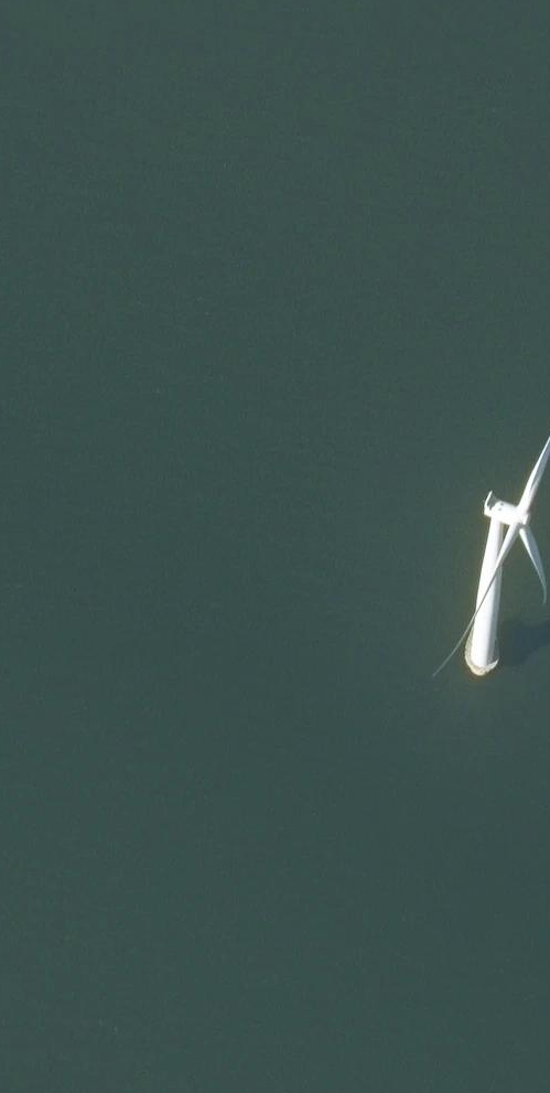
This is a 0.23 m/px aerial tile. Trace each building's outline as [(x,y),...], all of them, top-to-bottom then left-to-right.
[(469,655),(467,660),(468,665),(472,669),(477,671),(482,671),(486,668),(489,664),(489,658),(487,654),(483,650),(478,649),(473,651),(469,655)]
